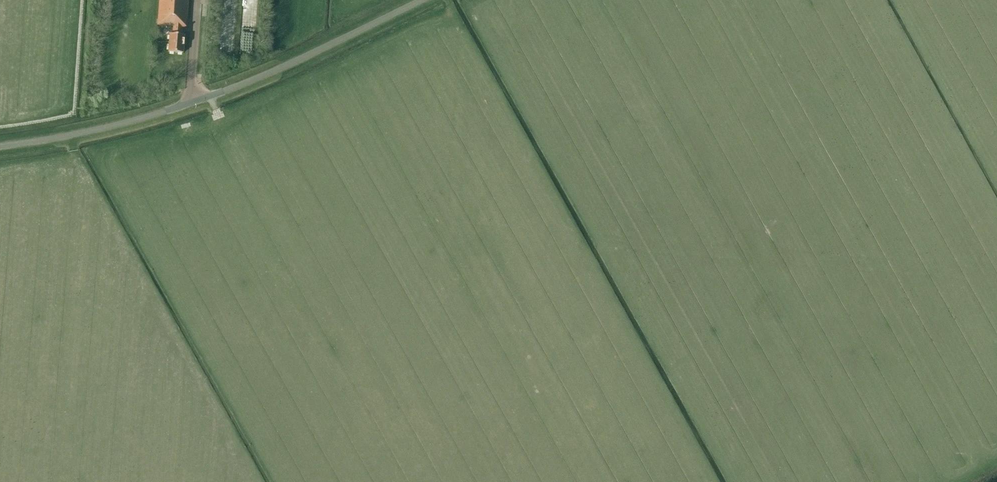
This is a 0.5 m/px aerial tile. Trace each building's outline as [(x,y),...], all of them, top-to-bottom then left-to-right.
[(170,34),(169,34),(168,52),(183,53),(184,35),(181,35),(182,27),(185,27),(186,19),(187,19),(188,0),(159,0),(157,25),(170,26),(170,34)]
